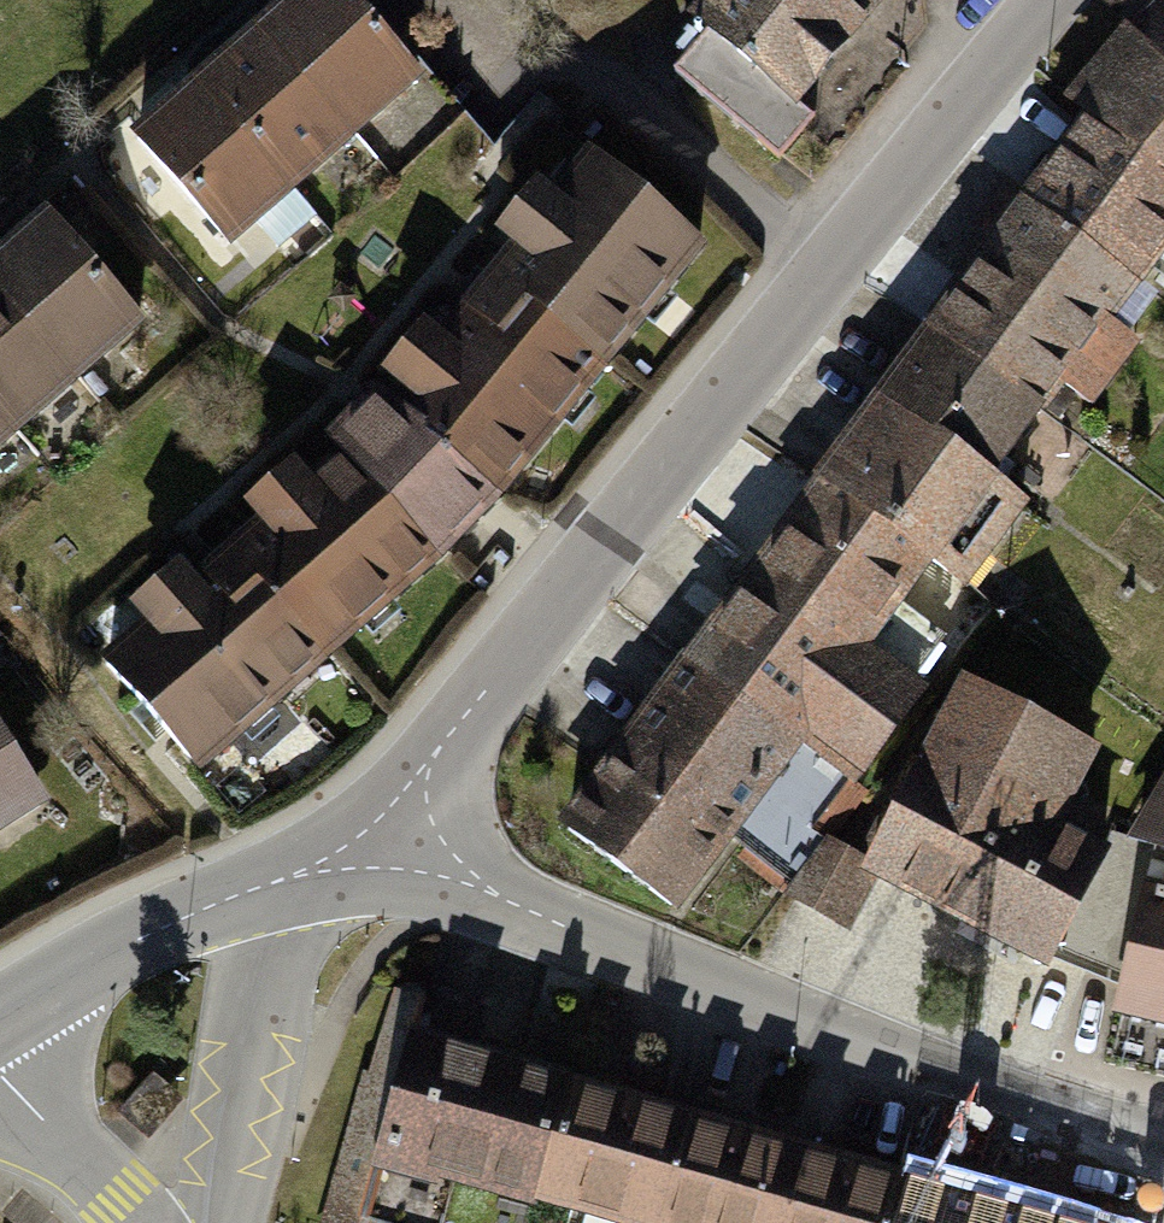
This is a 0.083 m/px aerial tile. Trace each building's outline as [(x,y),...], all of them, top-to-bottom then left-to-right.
[(347,0),(298,0),(263,30),(354,133),(416,78),(347,0)] [(699,25),(710,34),(676,74),(782,161),(818,118),(796,99),(879,0),(719,0),(699,25)] [(354,133),(263,30),(201,85),(291,188),(354,133)] [(1153,52),(1163,62),(1163,41),(1153,52)] [(1153,52),(1094,119),(1163,171),(1163,62),(1153,52)] [(291,188),(201,85),(139,140),(229,242),(265,211),(291,188)] [(1094,119),(1002,247),(1103,319),(1163,238),(1163,171),(1094,119)] [(699,246),(593,159),(510,263),(513,265),(477,310),(474,307),(441,349),(544,436),(699,246)] [(0,260),(0,288),(77,376),(140,320),(49,217),(0,260)] [(1103,319),(1002,247),(938,334),(1037,410),(1059,381),(1091,406),(1137,343),(1103,319)] [(14,431),(77,376),(0,288),(0,415),(14,431)] [(1037,410),(938,334),(824,485),(929,559),(949,573),(970,544),(984,554),(1021,502),(987,478),(1037,410)] [(501,489),(544,436),(441,349),(394,405),(345,456),(295,499),(388,600),(438,554),(501,489)] [(14,431),(0,415),(0,443),(14,431)] [(929,559),(824,485),(691,663),(848,780),(917,688),(907,683),(937,644),(890,607),(929,559)] [(199,766),(388,600),(295,499),(252,538),(256,542),(214,579),(210,575),(109,665),(199,766)] [(848,780),(691,663),(569,830),(672,906),(735,819),(790,861),(848,780)] [(963,917),(1057,736),(1038,726),(1027,747),(953,708),(870,868),(963,917)] [(12,754),(0,736),(0,762),(12,754)] [(1103,856),(1046,827),(1086,751),(1057,736),(963,917),(1048,961),(1103,856)] [(15,791),(0,767),(0,801),(15,791)] [(1137,841),(1163,848),(1163,794),(1137,841)] [(843,928),(858,901),(848,892),(841,883),(839,868),(842,855),(827,842),(787,893),(843,928)] [(1144,895),(1118,1008),(1163,1018),(1163,900),(1144,895)] [(569,1085),(534,1076),(539,1060),(466,1039),(460,1054),(413,1041),(425,999),(396,991),(373,1077),(368,1075),(327,1222),(442,1222),(455,1173),(538,1199),(569,1085)] [(689,1119),(569,1085),(538,1199),(587,1213),(585,1222),(660,1222),(689,1119)] [(904,1181),(689,1119),(660,1222),(893,1222),(904,1181)] [(904,1181),(893,1222),(1052,1222),(904,1181)]
